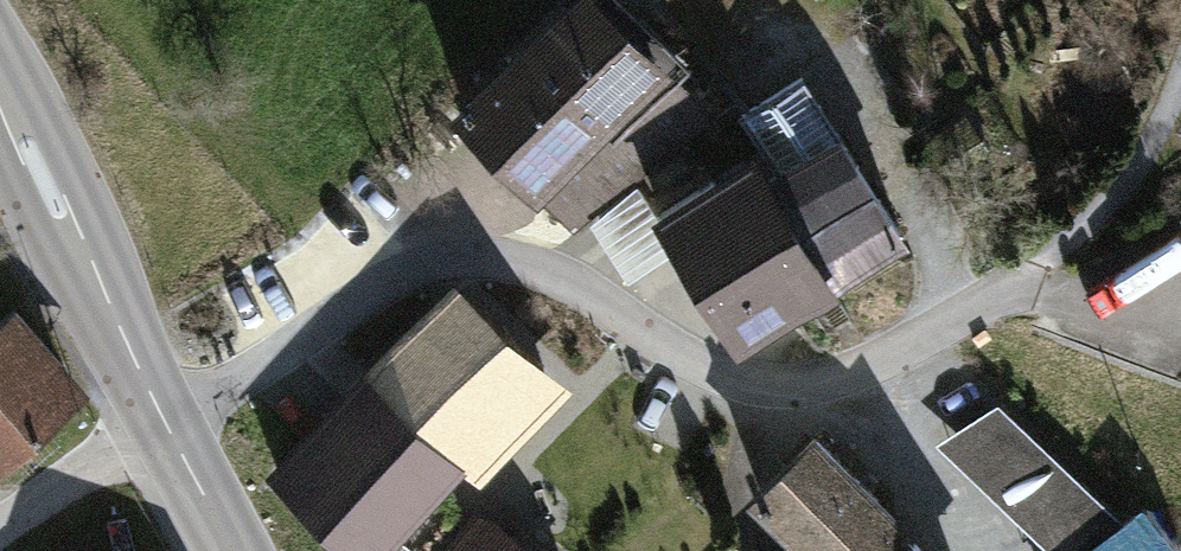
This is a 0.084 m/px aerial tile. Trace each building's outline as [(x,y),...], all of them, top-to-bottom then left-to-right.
[(449,100),(571,222),(701,93),(609,0),(549,0),(449,100)] [(732,106),(837,279),(899,243),(788,67),(732,106)] [(754,147),(651,211),(734,344),(837,279),(754,147)] [(259,473),(339,550),(382,550),(550,381),(447,281),(259,473)] [(0,315),(0,460),(81,391),(9,307),(0,315)] [(923,433),(1044,550),(1069,550),(1110,524),(991,392),(923,433)] [(804,424),(740,498),(801,550),(932,550),(804,424)] [(471,513),(439,550),(517,550),(471,513)]
